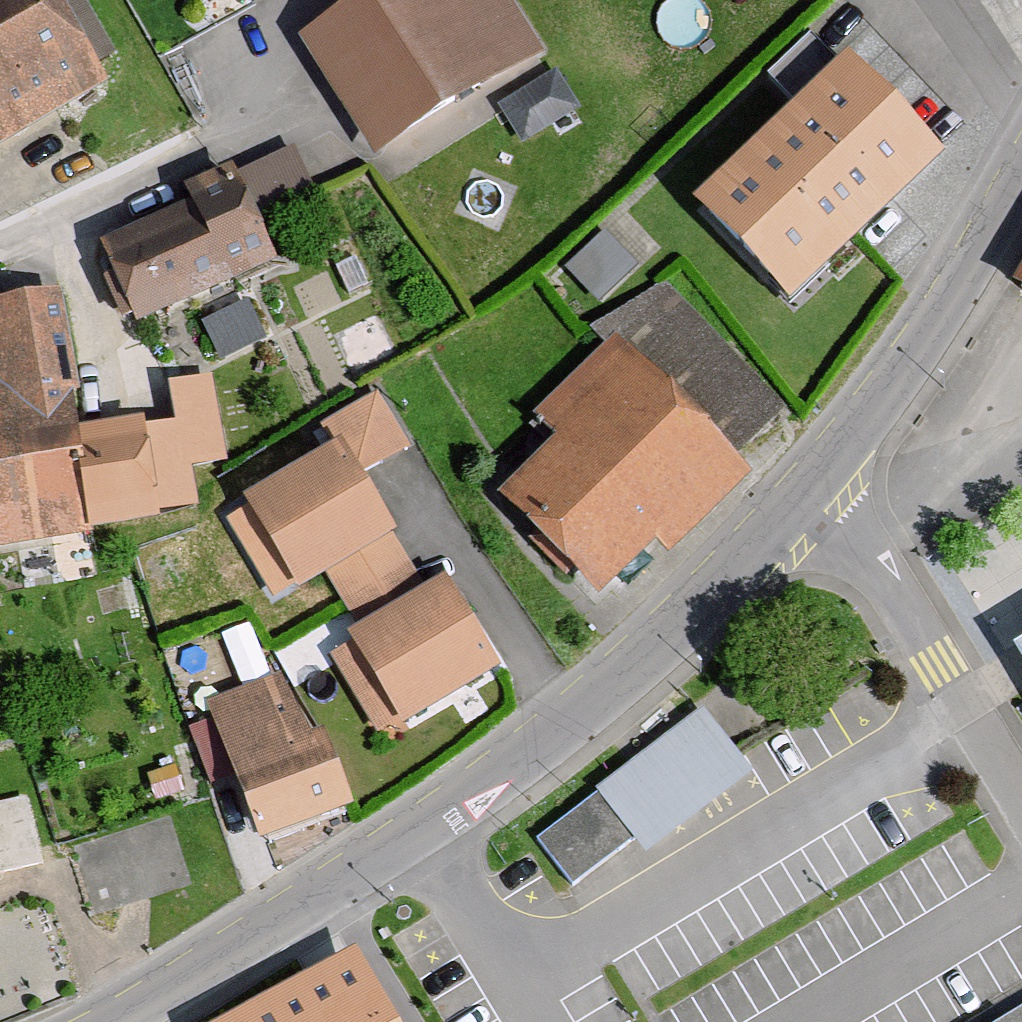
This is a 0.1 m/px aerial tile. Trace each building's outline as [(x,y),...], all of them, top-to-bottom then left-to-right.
[(90,89),(41,0),(0,0),(0,139),(90,89)] [(296,36),(370,156),(535,55),(501,0),(354,0),(296,36)] [(771,72),(807,105),(869,38),(832,5),(771,72)] [(561,64),(507,96),(527,131),(582,99),(561,64)] [(923,166),(841,79),(727,185),(810,273),(923,166)] [(232,187),(92,236),(121,316),(260,266),(232,187)] [(608,215),(570,258),(606,290),(644,247),(608,215)] [(1000,289),(1021,302),(1021,252),(1000,289)] [(211,313),(223,344),(269,326),(257,296),(211,313)] [(159,532),(146,427),(66,436),(50,304),(0,310),(0,551),(159,532)] [(733,475),(599,334),(524,406),(556,440),(494,499),(595,605),(733,475)] [(337,455),(227,520),(270,592),(326,559),(370,631),(325,658),(371,735),(484,668),(431,580),(415,584),(337,455)] [(284,673),(188,710),(238,837),(334,800),(284,673)] [(742,763),(693,702),(585,787),(589,792),(625,839),(633,848),(742,763)] [(589,792),(529,838),(559,885),(625,839),(589,792)] [(37,859),(25,800),(0,805),(0,867),(37,859)] [(114,820),(118,852),(154,847),(159,877),(183,874),(174,812),(114,820)] [(358,949),(223,1021),(398,1021),(358,949)]
